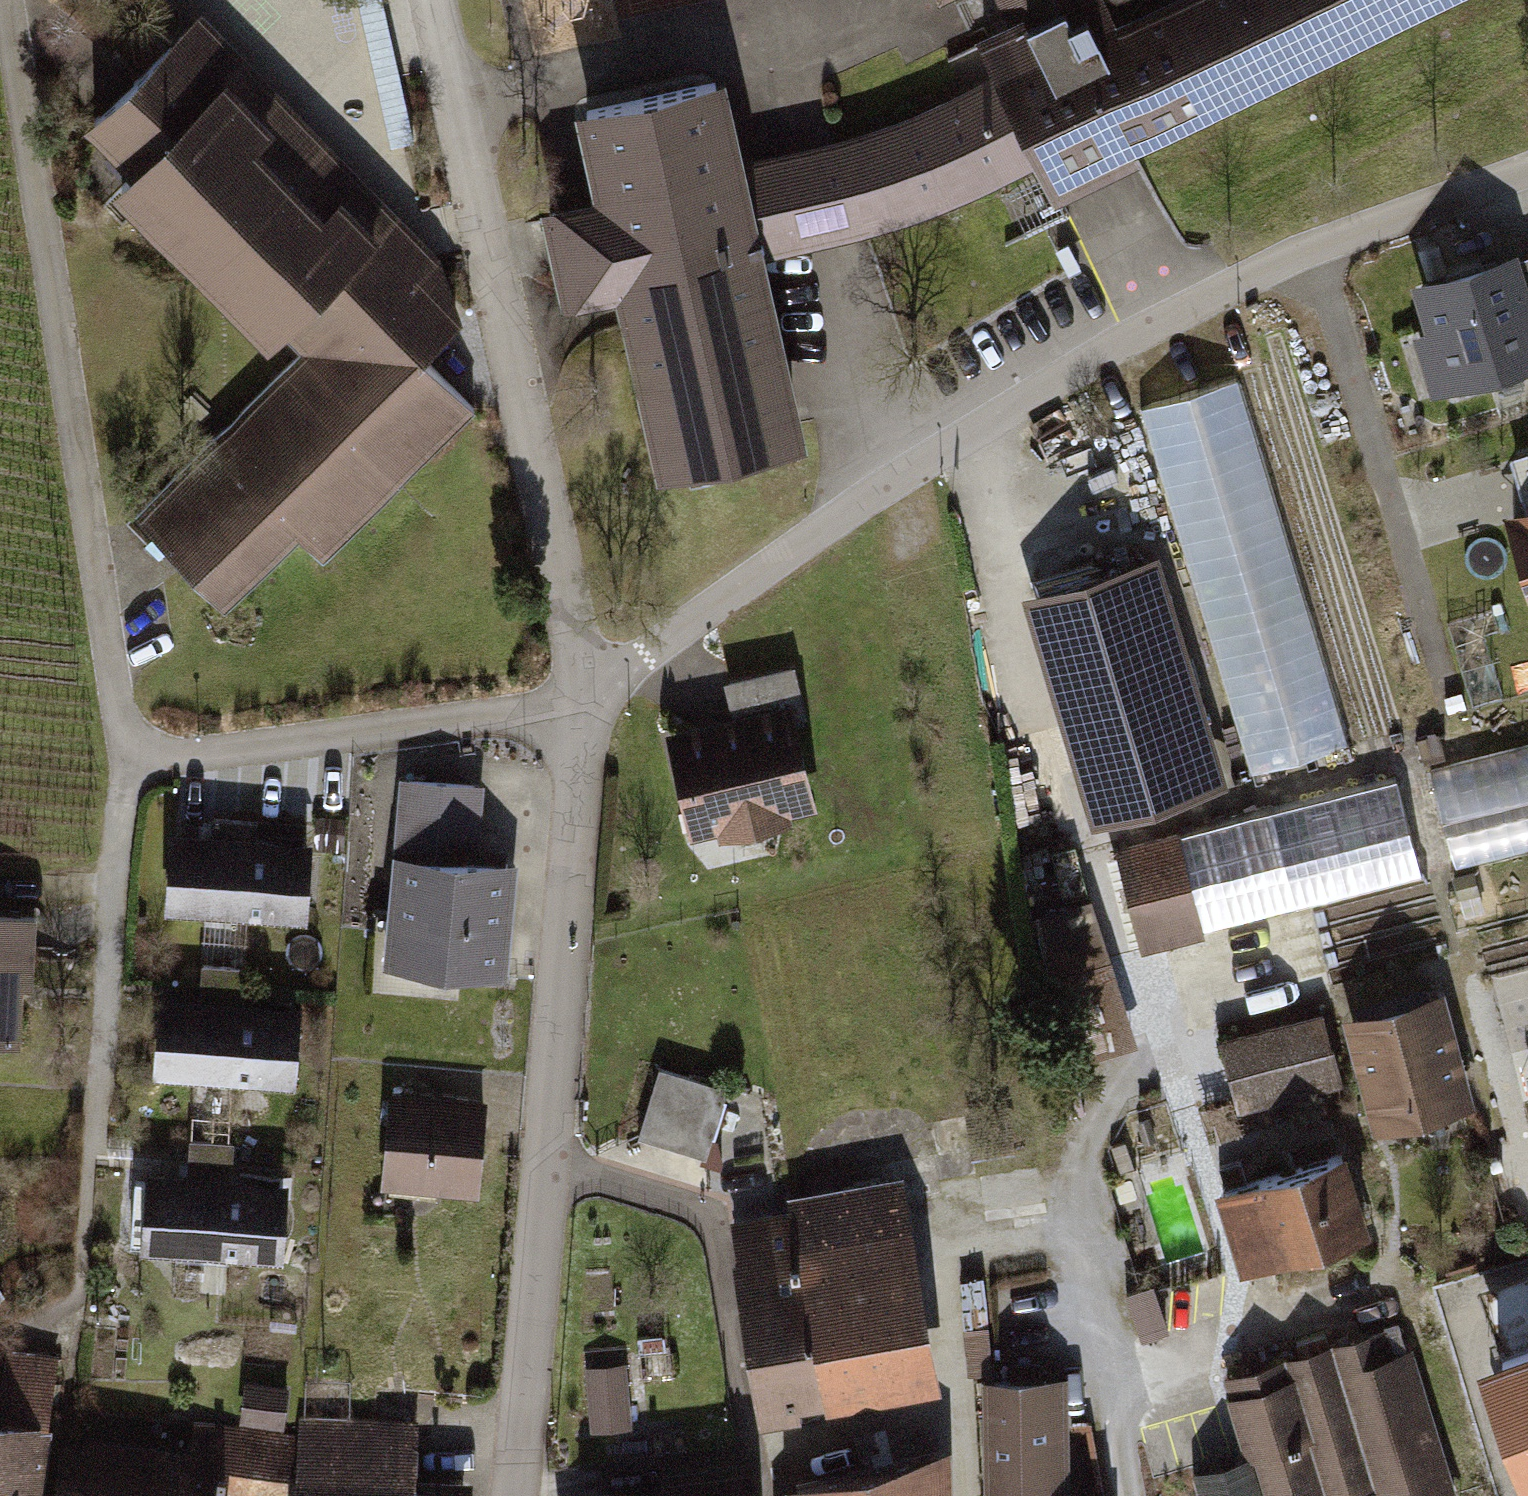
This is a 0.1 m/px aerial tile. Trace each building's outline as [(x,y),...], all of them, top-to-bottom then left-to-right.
[(599,41),(592,0),(513,0),(523,54),(599,41)] [(1181,110),(1127,0),(1015,0),(1025,22),(984,42),(1002,80),(1038,155),(1052,183),(1132,145),(1128,136),(1181,110)] [(1181,110),(1410,0),(1127,0),(1181,110)] [(279,329),(300,351),(411,464),(469,408),(471,410),(474,407),(421,353),(456,319),(433,264),(196,22),(95,121),(139,166),(122,182),(272,336),(279,329)] [(962,191),(1038,155),(1002,80),(933,114),(861,140),(885,220),(962,191)] [(751,251),(835,232),(824,179),(811,181),(806,156),(733,172),(713,84),(587,111),(607,200),(549,214),(567,291),(625,279),(668,468),(792,440),(751,251)] [(835,232),(885,220),(861,140),(806,156),(811,181),(824,179),(835,232)] [(1415,279),(1429,328),(1416,332),(1433,388),(1527,360),(1527,245),(1415,279)] [(398,478),(411,464),(300,351),(134,512),(224,603),(228,600),(226,598),(296,529),(323,556),(327,552),(325,550),(396,481),(398,483),(400,480),(398,478)] [(1144,407),(1251,768),(1348,740),(1240,379),(1144,407)] [(1502,514),(1527,595),(1527,453),(1511,459),(1526,506),(1502,514)] [(1157,547),(1023,588),(1091,814),(1225,773),(1157,547)] [(728,717),(657,733),(683,845),(822,814),(788,668),(720,683),(728,717)] [(1431,769),(1455,865),(1527,847),(1527,745),(1431,769)] [(476,782),(398,775),(382,965),(497,975),(507,863),(469,860),(476,782)] [(1396,776),(1120,848),(1144,940),(1420,868),(1396,776)] [(169,831),(165,909),(307,917),(312,837),(254,834),(255,818),(214,816),(213,833),(169,831)] [(1099,899),(1042,915),(1057,969),(1114,954),(1099,899)] [(27,1032),(32,916),(0,914),(0,1031),(27,1032)] [(160,992),(154,1074),(297,1085),(303,1004),(242,999),(245,965),(204,962),(201,995),(160,992)] [(1436,990),(1344,1013),(1373,1126),(1465,1103),(1436,990)] [(1323,1015),(1221,1039),(1237,1107),(1339,1083),(1323,1015)] [(730,1085),(659,1066),(639,1140),(711,1159),(730,1085)] [(388,1095),(382,1183),(473,1189),(479,1102),(388,1095)] [(147,1173),(143,1244),(279,1253),(283,1185),(227,1181),(229,1141),(191,1138),(189,1176),(147,1173)] [(1346,1149),(1215,1189),(1238,1266),(1370,1225),(1346,1149)] [(719,1214),(755,1406),(937,1372),(900,1180),(719,1214)] [(1450,1289),(1518,1490),(1527,1486),(1527,1305),(1515,1267),(1450,1289)] [(1261,1495),(1318,1495),(1369,1480),(1374,1495),(1454,1495),(1398,1322),(1223,1378),(1261,1495)] [(54,1363),(10,1357),(2,1416),(0,1416),(0,1495),(37,1495),(54,1363)] [(984,1495),(1067,1495),(1064,1374),(981,1376),(984,1495)] [(284,1385),(257,1382),(253,1417),(280,1420),(284,1385)] [(57,1495),(221,1495),(223,1482),(299,1494),(303,1439),(201,1423),(198,1453),(130,1445),(129,1456),(62,1448),(57,1495)] [(299,1495),(465,1495),(465,1491),(411,1489),(413,1427),(305,1424),(303,1439),(299,1494),(299,1495)] [(934,1451),(790,1487),(791,1495),(936,1495),(934,1451)]
